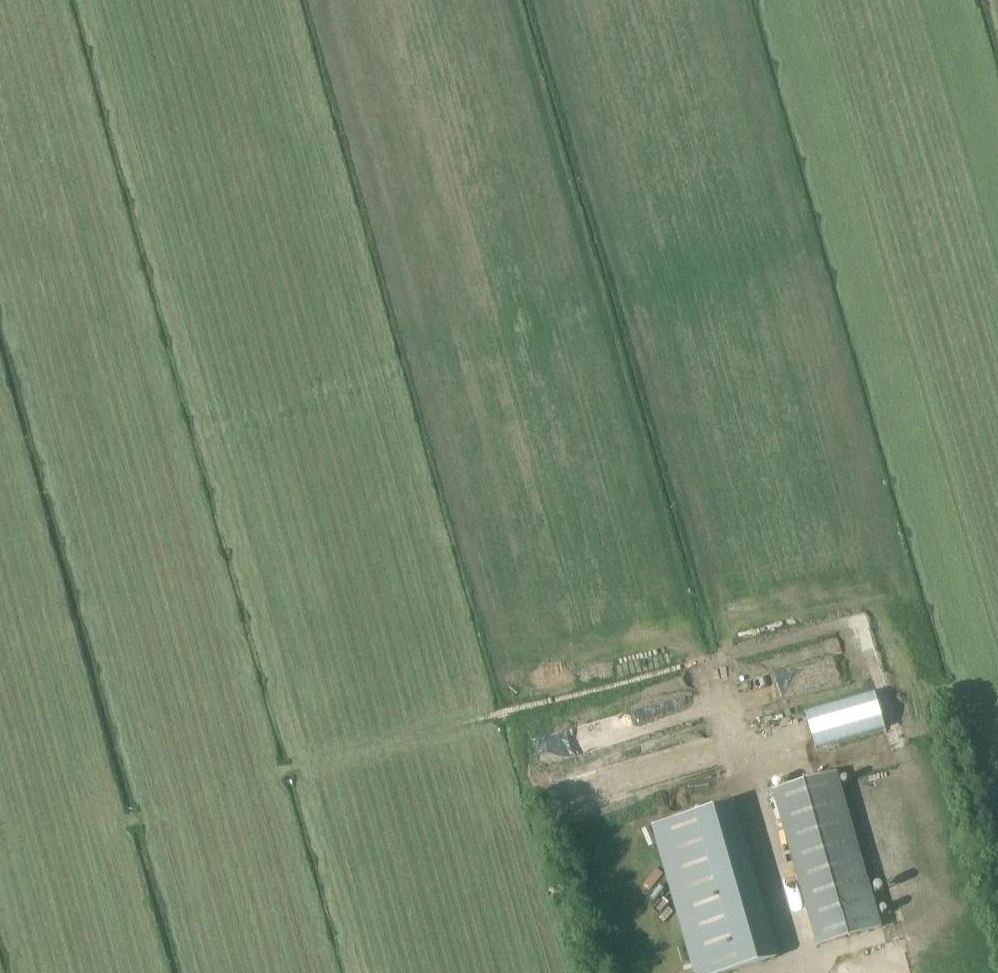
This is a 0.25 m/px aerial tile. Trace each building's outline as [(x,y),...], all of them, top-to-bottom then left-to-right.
[(818,946),(882,927),(837,771),(774,790),(818,946)] [(652,825),(695,972),(724,972),(776,958),(731,802),(652,825)]
